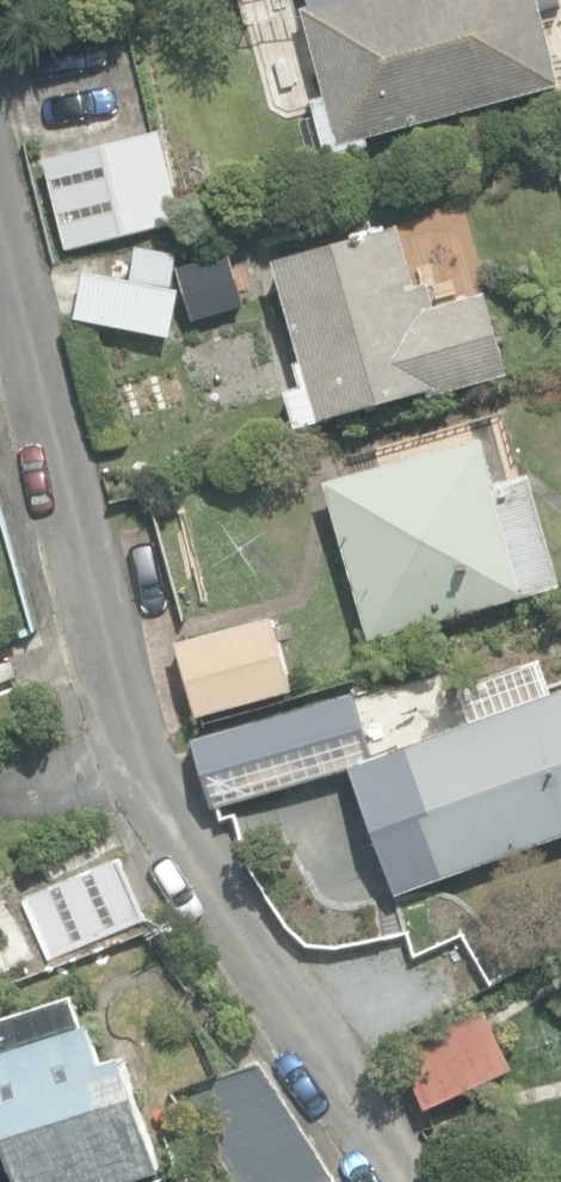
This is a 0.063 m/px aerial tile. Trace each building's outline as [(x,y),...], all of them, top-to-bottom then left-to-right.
[(325,156),(366,145),(364,137),(558,86),(535,0),(306,0),(308,8),(300,10),(323,97),(311,101),(325,156)] [(44,155),(64,247),(182,223),(163,131),(44,155)] [(285,391),(295,428),(425,392),(426,396),(505,374),(483,294),(433,308),(426,284),(413,287),(397,228),(272,262),(299,362),(293,364),(299,387),(285,391)] [(72,319),(167,338),(176,289),(82,271),(72,319)] [(324,483),(368,639),(559,586),(529,475),(494,485),(482,440),(324,483)] [(176,645),(195,717),(283,694),(288,692),(285,679),(269,620),(176,645)] [(438,880),(560,836),(560,689),(392,749),(438,880)] [(197,739),(215,803),(367,760),(349,696),(197,739)] [(33,895),(54,956),(143,925),(121,864),(33,895)] [(12,1181),(122,1181),(160,1171),(126,1054),(122,1055),(122,1056),(100,1062),(88,1025),(80,1027),(71,999),(0,1020),(0,1025),(7,1049),(0,1051),(0,1148),(2,1147),(12,1181)] [(398,1050),(425,1108),(511,1068),(484,1010),(398,1050)] [(232,1181),(337,1181),(339,1181),(263,1064),(179,1092),(232,1181)]
